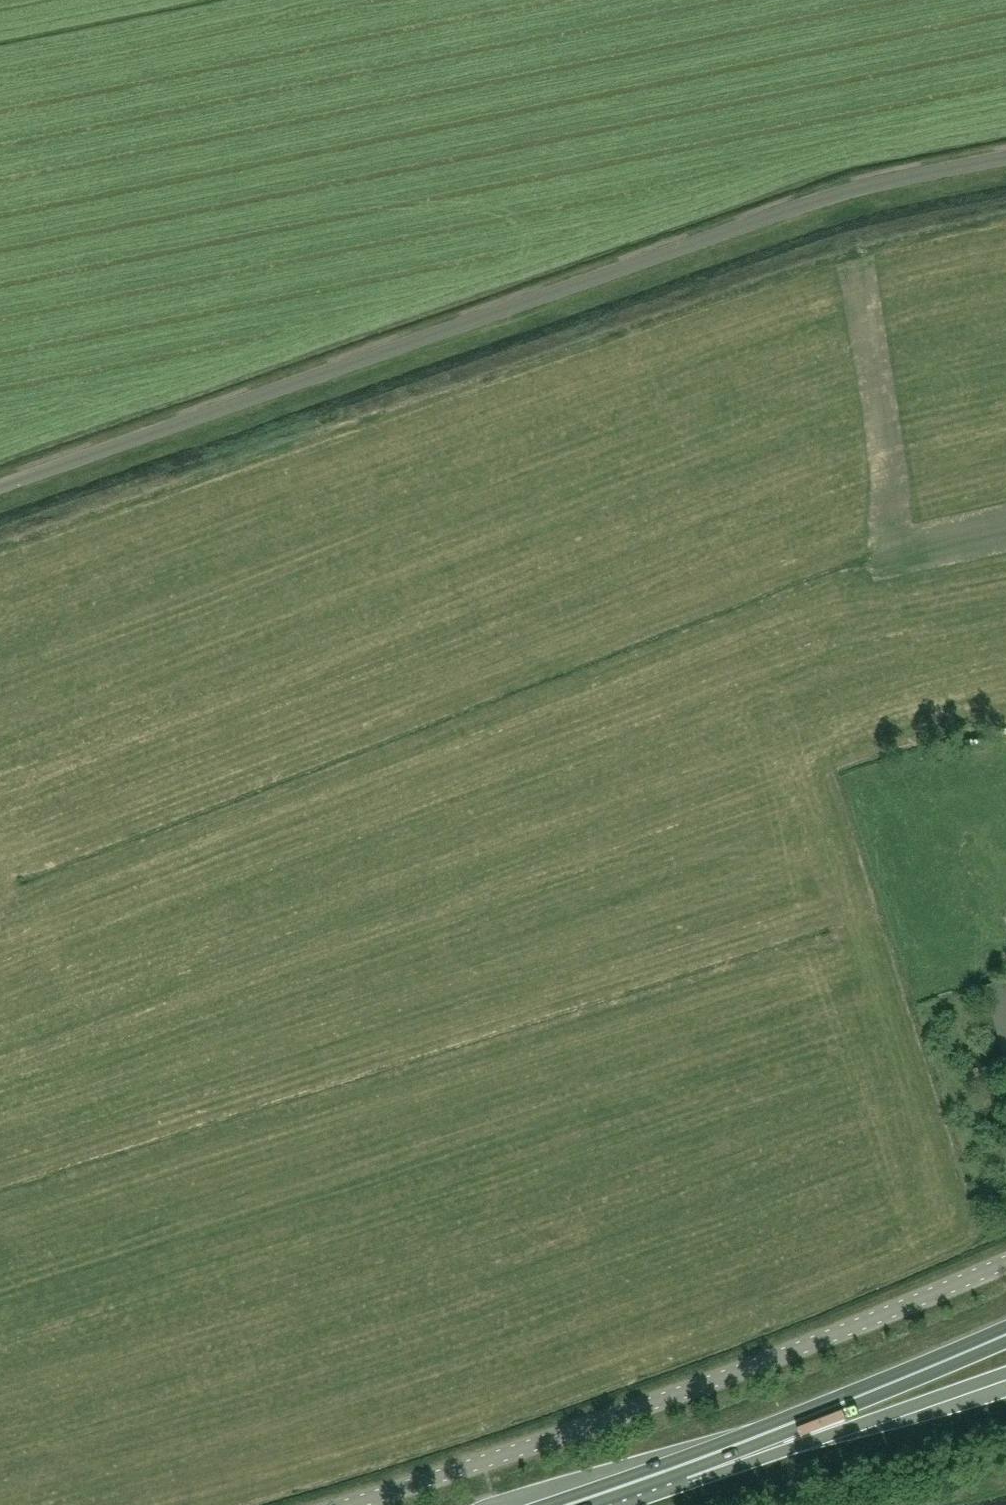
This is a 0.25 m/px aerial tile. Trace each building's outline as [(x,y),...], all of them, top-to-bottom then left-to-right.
[(985,983),(991,1004),(1005,1001),(1005,979),(985,983)]
